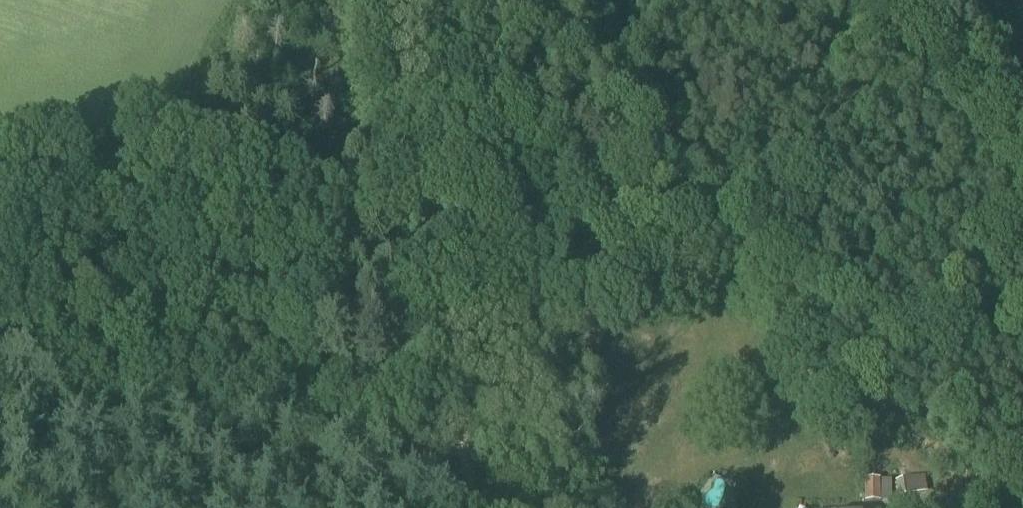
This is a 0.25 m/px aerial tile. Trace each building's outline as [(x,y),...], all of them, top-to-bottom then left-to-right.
[(864,501),(891,501),(890,477),(863,479),(864,501)] [(894,480),(897,497),(913,494),(910,478),(894,480)]
